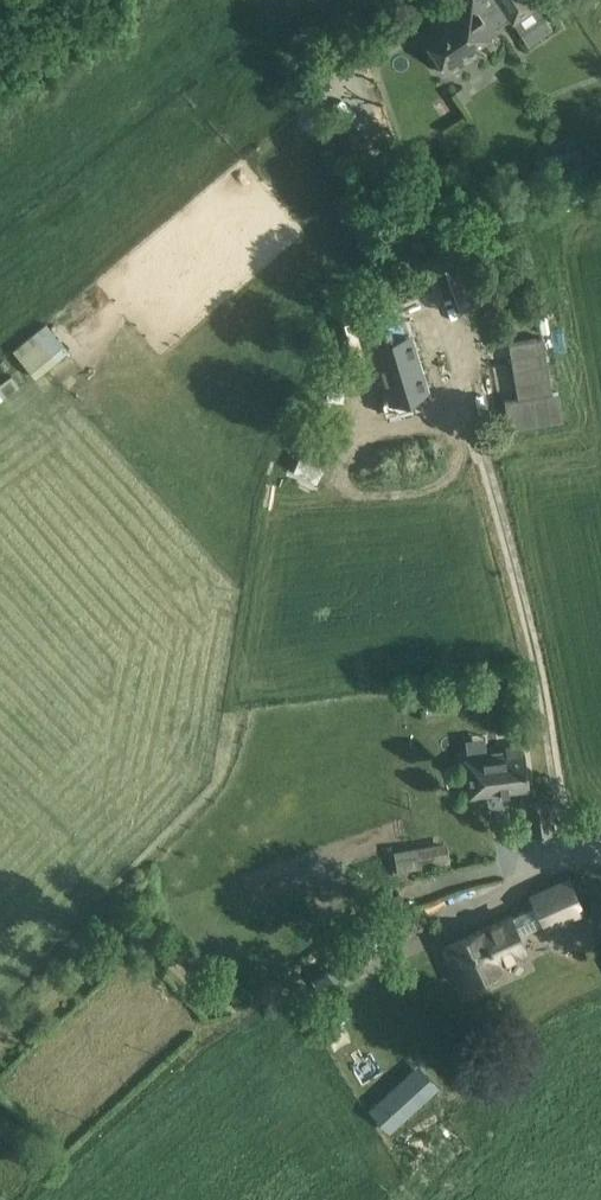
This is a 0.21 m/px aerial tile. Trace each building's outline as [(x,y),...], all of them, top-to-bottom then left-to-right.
[(420,32),(444,68),(445,67),(449,75),(478,55),(474,48),(498,31),(495,27),(509,18),(513,23),(514,23),(521,33),(545,17),(538,7),(541,5),(537,0),(468,0),(420,32)] [(59,359),(35,331),(13,349),(36,378),(59,359)] [(543,337),(508,343),(518,398),(504,400),(509,429),(563,420),(559,391),(553,392),(543,337)] [(411,342),(375,352),(391,407),(427,397),(411,342)] [(521,751),(520,744),(505,746),(506,753),(464,759),(469,796),(529,788),(524,751),(521,751)] [(551,833),(547,800),(528,803),(532,836),(551,833)] [(451,813),(454,844),(499,839),(496,809),(451,813)] [(443,863),(440,843),(394,850),(397,870),(443,863)] [(511,916),(445,946),(462,984),(499,967),(498,964),(527,950),(520,936),(545,924),(545,925),(581,909),(568,879),(532,896),(536,904),(511,916)] [(338,959),(310,980),(322,997),(351,975),(338,959)] [(419,1063),(369,1109),(390,1132),(440,1086),(419,1063)]
